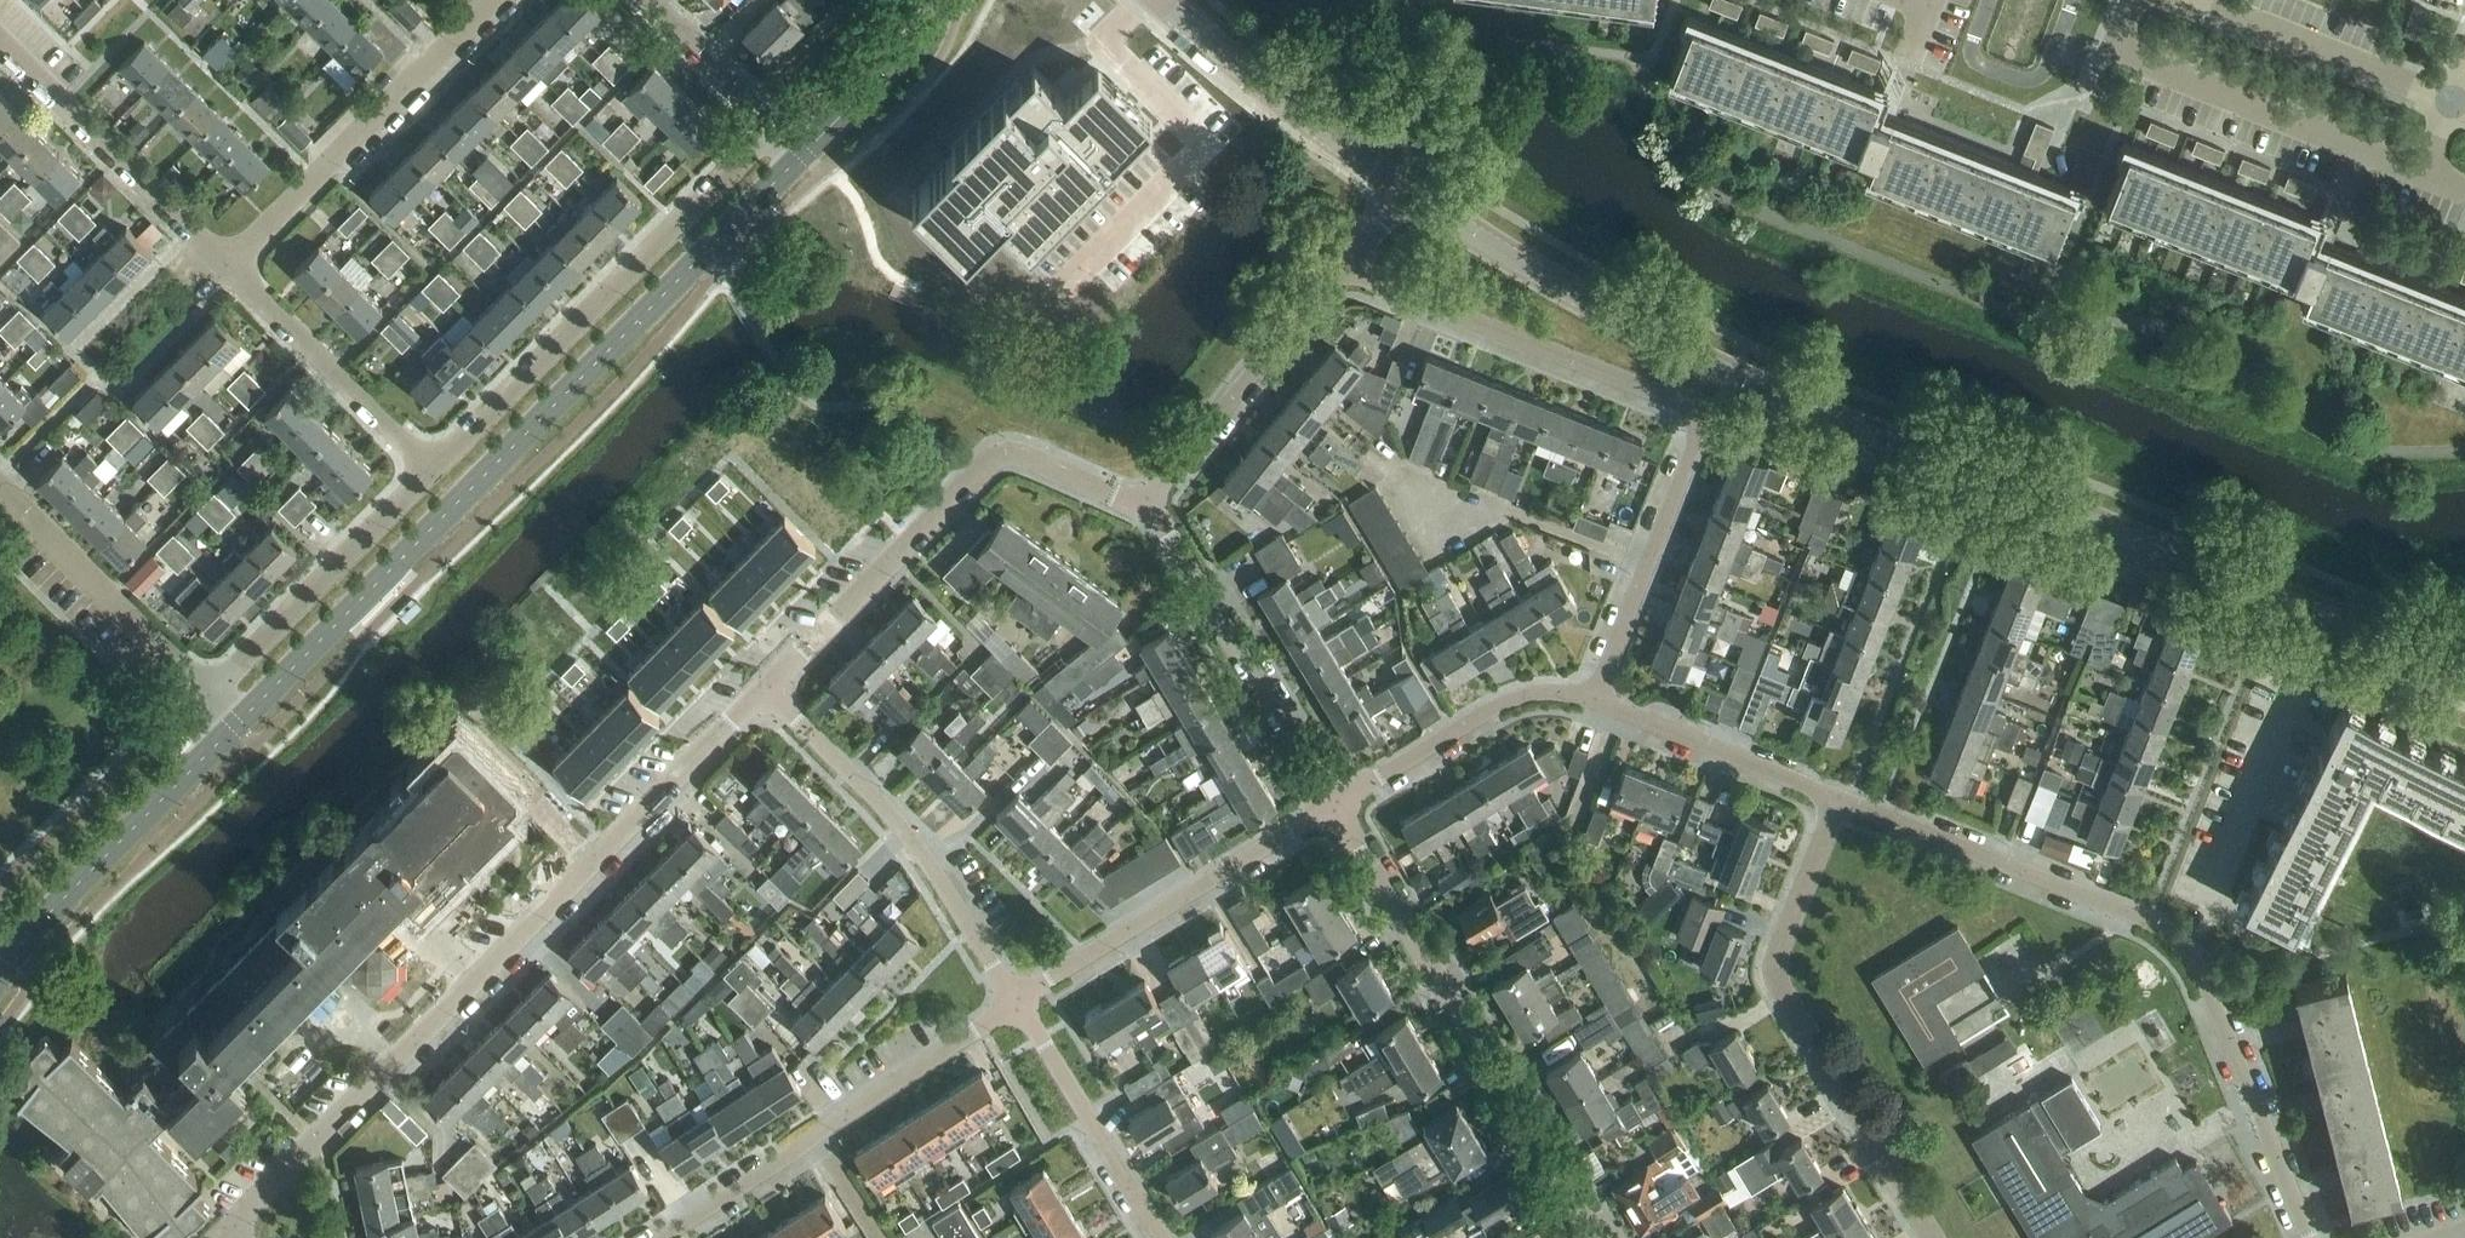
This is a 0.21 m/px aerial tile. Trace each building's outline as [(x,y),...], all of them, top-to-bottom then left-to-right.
[(85,10),(92,17),(102,6),(96,0),(94,0),(85,10)] [(200,0),(180,0),(190,10),(200,0)] [(309,28),(334,3),(331,0),(287,0),(284,3),(309,28)] [(405,0),(398,0),(389,10),(409,28),(421,15),(405,0)] [(556,9),(580,33),(601,11),(590,0),(564,0),(556,9)] [(812,17),(805,10),(815,0),(784,0),(780,4),(778,1),(745,35),(770,60),(803,27),(803,26),(812,17)] [(1723,13),(1728,0),(1712,0),(1709,7),(1723,13)] [(1723,13),(1737,18),(1743,5),(1730,0),(1728,0),(1723,13)] [(169,13),(182,26),(193,16),(179,2),(169,13)] [(309,28),(334,53),(359,27),(334,3),(309,28)] [(2403,33),(2416,38),(2427,10),(2414,5),(2403,33)] [(556,9),(535,29),(560,53),(580,33),(556,9)] [(85,10),(74,20),(82,27),(92,17),(85,10)] [(1755,25),(1769,31),(1775,18),(1761,12),(1755,25)] [(1775,18),(1769,31),(1783,36),(1789,23),(1775,18)] [(1671,74),(1875,155),(1865,179),(2004,234),(2007,228),(2053,247),(2074,195),(2027,176),(2030,170),(1895,117),(1900,104),(1692,22),(1671,74)] [(359,27),(334,53),(360,78),(384,53),(359,27)] [(535,29),(515,50),(539,74),(560,53),(535,29)] [(1801,43),(1815,49),(1821,36),(1807,30),(1801,43)] [(223,35),(204,54),(218,67),(236,48),(223,35)] [(1821,36),(1815,49),(1829,54),(1835,41),(1821,36)] [(121,68),(146,93),(171,68),(146,43),(121,68)] [(610,45),(602,54),(623,75),(631,66),(610,45)] [(1847,61),(1861,67),(1867,54),(1853,48),(1847,61)] [(515,50),(494,70),(519,95),(539,74),(515,50)] [(623,75),(602,54),(593,62),(615,83),(623,75)] [(1867,54),(1861,67),(1876,72),(1881,59),(1867,54)] [(236,75),(248,86),(262,71),(250,60),(236,75)] [(631,89),(652,110),(676,85),(655,64),(631,89)] [(146,93),(171,117),(196,92),(171,68),(146,93)] [(957,154),(913,198),(929,214),(934,208),(944,218),(939,223),(941,226),(946,220),(956,230),(951,236),(967,251),(997,221),(1031,254),(1069,216),(1110,174),(1093,157),(1100,150),(1113,162),(1114,162),(1153,122),(1140,110),(1136,106),(1126,96),(1112,82),(1099,69),(1084,84),(1066,102),(1035,72),(1020,88),(1025,94),(1015,104),(1010,98),(1006,95),(991,111),(1000,119),(990,129),(981,121),(965,136),(974,145),(964,155),(955,146),(952,149),(957,154)] [(494,70),(474,91),(498,115),(519,95),(494,70)] [(652,110),(673,130),(697,105),(676,85),(652,110)] [(569,87),(561,95),(582,116),(590,108),(569,87)] [(266,115),(278,103),(276,102),(264,90),(252,101),(266,115)] [(474,91),(453,112),(478,136),(498,115),(474,91)] [(171,117),(196,142),(221,117),(196,92),(171,117)] [(19,113),(0,95),(0,132),(19,113)] [(582,116),(561,95),(553,103),(574,124),(582,116)] [(697,105),(673,130),(694,151),(718,126),(697,105)] [(453,112),(433,132),(457,156),(478,136),(453,112)] [(15,158),(39,134),(19,113),(0,132),(0,143),(15,158)] [(277,123),(301,147),(311,137),(287,113),(277,123)] [(196,142),(221,167),(246,142),(221,117),(196,142)] [(138,145),(151,132),(140,121),(127,134),(138,145)] [(603,142),(612,151),(633,129),(624,121),(603,142)] [(2146,134),(2160,140),(2165,127),(2151,121),(2146,134)] [(2024,153),(2042,160),(2054,129),(2036,122),(2024,153)] [(2165,127),(2160,140),(2174,145),(2179,132),(2165,127)] [(528,128),(520,136),(541,157),(549,149),(528,128)] [(633,129),(612,151),(620,159),(641,138),(633,129)] [(433,132),(412,153),(437,177),(457,156),(433,132)] [(15,158),(36,179),(60,154),(39,134),(15,158)] [(541,157),(520,136),(512,145),(533,166),(541,157)] [(2192,153),(2206,158),(2211,145),(2197,140),(2192,153)] [(246,142),(221,167),(246,192),(271,167),(246,142)] [(2211,145),(2206,158),(2220,164),(2225,151),(2211,145)] [(562,149),(554,157),(575,178),(584,170),(562,149)] [(2314,224),(2128,150),(2107,202),(2311,282),(2301,307),(2440,362),(2443,356),(2464,365),(2464,305),(2463,304),(2464,300),(2464,297),(2331,244),(2336,232),(2316,224),(2314,224)] [(412,153),(392,173),(416,198),(437,177),(412,153)] [(60,154),(36,179),(57,200),(81,176),(60,154)] [(575,178),(554,157),(546,166),(567,187),(575,178)] [(638,166),(630,158),(624,163),(632,171),(638,166)] [(2238,171),(2252,176),(2257,163),(2243,158),(2238,171)] [(666,162),(645,184),(654,192),(675,171),(666,162)] [(2257,163),(2252,176),(2266,182),(2271,169),(2257,163)] [(174,165),(164,175),(171,182),(181,172),(174,165)] [(487,169),(479,178),(500,199),(508,190),(487,169)] [(416,198),(392,173),(371,195),(395,219),(416,198)] [(2284,189),(2298,195),(2303,182),(2289,176),(2284,189)] [(500,199),(479,178),(471,186),(492,207),(500,199)] [(618,179),(597,200),(621,224),(642,203),(618,179)] [(2303,182),(2298,195),(2312,200),(2317,187),(2303,182)] [(3,212),(24,191),(15,183),(0,198),(0,209),(3,212)] [(2316,224),(2336,232),(2344,212),(2332,188),(2316,224)] [(522,190),(513,199),(534,219),(543,211),(522,190)] [(24,191),(3,212),(11,220),(32,199),(24,191)] [(534,219),(513,199),(505,207),(526,228),(534,219)] [(597,200),(576,220),(601,245),(621,224),(597,200)] [(76,202),(67,211),(88,231),(97,223),(76,202)] [(339,228),(348,236),(369,215),(360,206),(339,228)] [(467,208),(455,220),(467,232),(479,219),(467,208)] [(88,231),(67,211),(59,219),(80,240),(88,231)] [(446,211),(438,219),(459,240),(467,232),(455,220),(446,211)] [(547,232),(556,241),(580,265),(601,245),(576,220),(567,211),(547,232)] [(459,240),(438,219),(430,227),(451,248),(459,240)] [(11,234),(2,224),(0,226),(0,245),(11,234)] [(128,227),(107,248),(131,273),(152,252),(128,227)] [(481,231),(472,240),(493,261),(502,252),(481,231)] [(0,245),(0,264),(1,264),(21,243),(11,234),(0,245)] [(373,260),(381,269),(402,248),(394,239),(373,260)] [(493,261),(472,240),(464,248),(485,269),(493,261)] [(556,241),(535,262),(560,286),(580,265),(556,241)] [(35,243),(27,252),(48,272),(56,264),(35,243)] [(296,270),(318,292),(342,268),(320,246),(296,270)] [(107,248),(87,269),(111,294),(131,273),(107,248)] [(402,248),(381,269),(390,277),(410,256),(402,248)] [(48,272),(27,252),(18,260),(39,281),(48,272)] [(535,262),(515,282),(539,306),(560,286),(535,262)] [(318,292),(338,313),(362,288),(342,268),(318,292)] [(87,269),(65,290),(90,315),(111,294),(87,269)] [(440,273),(431,281),(452,302),(461,294),(440,273)] [(452,302),(431,281),(423,290),(444,310),(452,302)] [(515,282),(495,303),(519,327),(539,306),(515,282)] [(362,288),(338,313),(359,333),(383,309),(362,288)] [(90,315),(65,290),(44,312),(69,336),(90,315)] [(495,303),(474,324),(498,348),(519,327),(495,303)] [(8,339),(29,318),(20,310),(0,330),(0,332),(8,339)] [(399,314),(390,322),(412,343),(420,335),(399,314)] [(1385,314),(1380,324),(1383,326),(1384,326),(1397,332),(1401,321),(1385,314)] [(217,317),(196,338),(221,363),(242,341),(217,317)] [(29,318),(8,339),(16,347),(37,326),(29,318)] [(412,343),(390,322),(382,331),(403,352),(412,343)] [(474,324),(454,344),(478,368),(498,348),(474,324)] [(1384,326),(1379,339),(1393,344),(1398,332),(1397,332),(1384,326)] [(478,368),(454,344),(443,334),(423,354),(433,365),(458,389),(478,368)] [(196,338),(176,359),(200,383),(221,363),(196,338)] [(28,360),(37,368),(58,347),(49,339),(28,360)] [(1317,369),(1344,391),(1355,400),(1386,424),(1402,382),(1387,377),(1378,399),(1353,380),(1363,367),(1373,355),(1358,343),(1348,355),(1336,345),(1334,347),(1335,347),(1317,369)] [(1409,458),(1424,464),(1461,370),(1432,359),(1432,358),(1429,357),(1416,390),(1434,397),(1409,458)] [(176,359),(155,380),(180,404),(200,383),(176,359)] [(458,389),(433,365),(412,386),(437,410),(458,389)] [(49,387),(60,398),(82,377),(71,366),(49,387)] [(1317,369),(1299,391),(1326,413),(1344,391),(1317,369)] [(245,370),(237,379),(258,400),(266,391),(245,370)] [(1460,407),(1478,415),(1491,382),(1461,370),(1424,464),(1436,469),(1460,407)] [(258,400),(237,379),(229,387),(250,408),(258,400)] [(180,404),(155,380),(134,401),(159,425),(180,404)] [(0,388),(0,424),(3,427),(27,403),(26,402),(32,396),(23,387),(17,393),(6,382),(0,388)] [(1470,481),(1485,487),(1522,394),(1491,382),(1478,415),(1494,421),(1470,481)] [(267,414),(288,435),(312,411),(291,390),(267,414)] [(1299,391),(1281,414),(1307,436),(1326,413),(1299,391)] [(76,414),(88,426),(110,404),(98,392),(76,414)] [(1522,394),(1485,487),(1499,492),(1511,461),(1510,461),(1521,431),(1539,439),(1552,406),(1522,394)] [(1385,425),(1386,424),(1355,400),(1347,411),(1378,437),(1387,426),(1385,425)] [(1582,418),(1552,406),(1539,439),(1570,450),(1582,418)] [(204,411),(196,420),(217,441),(226,432),(204,411)] [(288,435),(308,456),(333,431),(312,411),(288,435)] [(1281,414),(1262,436),(1289,458),(1307,436),(1281,414)] [(107,438),(116,446),(137,425),(128,417),(107,438)] [(1613,430),(1582,418),(1570,450),(1600,463),(1613,430)] [(217,441),(196,420),(188,428),(209,449),(217,441)] [(137,425),(116,446),(124,455),(145,433),(137,425)] [(1639,441),(1613,430),(1600,463),(1630,474),(1642,441),(1639,440),(1639,441)] [(308,456),(329,476),(353,452),(333,431),(308,456)] [(1332,456),(1335,458),(1355,475),(1364,463),(1328,434),(1319,445),(1332,456)] [(1262,436),(1244,459),(1296,501),(1302,493),(1305,490),(1280,469),(1289,458),(1262,436)] [(1323,467),(1332,456),(1319,445),(1310,456),(1323,467)] [(238,468),(247,476),(268,455),(259,447),(238,468)] [(1792,453),(1778,448),(1774,458),(1788,463),(1792,453)] [(1736,451),(1724,482),(1756,495),(1761,482),(1780,489),(1787,472),(1768,465),(1768,464),(1736,451)] [(353,452),(329,476),(350,497),(374,473),(353,452)] [(39,480),(61,501),(85,477),(99,463),(88,453),(75,467),(64,456),(39,480)] [(268,455),(247,476),(255,485),(276,464),(268,455)] [(148,479),(156,488),(178,466),(169,457),(148,479)] [(1543,475),(1557,480),(1564,464),(1550,458),(1543,475)] [(1296,501),(1244,459),(1226,480),(1225,481),(1261,511),(1271,499),(1286,512),(1283,516),(1301,531),(1318,519),(1305,508),(1296,501)] [(1564,464),(1557,480),(1570,485),(1576,469),(1564,464)] [(178,466),(156,488),(165,496),(186,475),(178,466)] [(61,501),(81,522),(105,498),(85,477),(61,501)] [(720,478),(713,485),(723,495),(730,488),(720,478)] [(1724,482),(1712,512),(1744,525),(1756,495),(1724,482)] [(1816,483),(1805,512),(1819,518),(1831,489),(1816,483)] [(713,485),(706,492),(716,502),(723,495),(713,485)] [(1350,503),(1357,515),(1384,499),(1376,486),(1368,491),(1350,503)] [(280,509),(288,517),(309,496),(301,488),(280,509)] [(1845,494),(1831,489),(1819,518),(1833,523),(1845,494)] [(1883,501),(1896,506),(1900,495),(1887,490),(1883,501)] [(1302,493),(1296,501),(1305,508),(1311,501),(1302,493)] [(215,494),(207,502),(228,523),(236,515),(215,494)] [(309,496),(288,517),(296,526),(317,505),(309,496)] [(81,522),(102,542),(126,518),(105,498),(81,522)] [(1357,515),(1365,528),(1392,511),(1384,499),(1357,515)] [(228,523),(207,502),(199,511),(220,532),(228,523)] [(126,518),(102,542),(123,563),(147,539),(138,529),(147,519),(136,508),(126,518)] [(1365,528),(1372,540),(1399,524),(1392,511),(1365,528)] [(1712,512),(1700,543),(1762,567),(1766,556),(1767,554),(1752,548),(1753,545),(1738,539),(1744,525),(1712,512)] [(1819,518),(1805,512),(1799,526),(1801,527),(1796,539),(1809,544),(1813,532),(1819,518)] [(1893,513),(1881,544),(1913,557),(1925,526),(1893,513)] [(1573,529),(1604,541),(1609,526),(1579,514),(1573,529)] [(683,515),(676,522),(686,533),(693,526),(683,515)] [(1045,682),(1046,684),(1034,694),(1046,708),(1128,641),(1111,620),(1123,605),(1005,517),(994,532),(990,528),(971,547),(944,574),(969,598),(999,567),(1023,585),(1007,607),(1048,638),(1065,616),(1097,639),(1045,682)] [(785,518),(766,538),(797,568),(816,549),(785,518)] [(1833,523),(1819,518),(1813,532),(1828,538),(1833,523)] [(676,522),(669,529),(680,539),(686,533),(676,522)] [(1372,540),(1380,552),(1407,536),(1399,524),(1372,540)] [(273,526),(252,547),(277,571),(298,550),(273,526)] [(1534,592),(1552,621),(1575,606),(1575,607),(1577,606),(1551,562),(1537,570),(1513,531),(1501,539),(1533,592),(1534,592)] [(174,535),(166,544),(187,565),(195,556),(174,535)] [(1283,536),(1256,552),(1268,571),(1295,555),(1283,536)] [(1380,552),(1387,564),(1414,548),(1407,536),(1380,552)] [(778,587),(797,568),(766,538),(747,556),(778,587)] [(1700,543),(1688,573),(1720,586),(1727,569),(1756,581),(1762,567),(1700,543)] [(187,565),(166,544),(158,552),(179,573),(187,565)] [(1881,544),(1869,575),(1901,587),(1913,557),(1881,544)] [(252,547),(232,568),(256,592),(277,571),(252,547)] [(1387,564),(1395,577),(1421,560),(1414,548),(1387,564)] [(1295,555),(1268,571),(1276,585),(1259,595),(1260,596),(1261,596),(1275,620),(1315,595),(1309,586),(1297,593),(1288,577),(1303,568),(1295,555)] [(760,605),(778,587),(747,556),(729,575),(760,605)] [(1766,556),(1762,567),(1779,573),(1783,563),(1766,556)] [(1375,559),(1360,569),(1371,587),(1386,577),(1375,559)] [(1421,560),(1395,577),(1403,590),(1429,573),(1421,560)] [(2001,592),(2033,605),(2064,617),(2070,600),(2040,588),(2045,574),(2046,574),(2013,561),(2001,592)] [(1492,579),(1527,636),(1552,621),(1534,592),(1533,592),(1521,599),(1498,562),(1486,569),(1492,579)] [(232,568),(211,589),(236,613),(256,592),(232,568)] [(1832,580),(1827,593),(1889,618),(1901,587),(1869,575),(1854,569),(1848,586),(1832,580)] [(150,585),(137,572),(126,582),(140,595),(150,585)] [(1688,573),(1676,603),(1738,628),(1743,615),(1713,603),(1720,586),(1688,573)] [(740,625),(760,605),(729,575),(710,594),(740,625)] [(657,579),(651,586),(661,596),(668,589),(657,579)] [(1484,622),(1502,651),(1527,636),(1492,579),(1478,588),(1494,616),(1484,622)] [(1275,620),(1290,644),(1318,627),(1311,615),(1347,593),(1340,580),(1315,595),(1275,620)] [(651,586),(644,593),(654,603),(661,596),(651,586)] [(236,613),(211,589),(190,610),(215,634),(236,613)] [(1817,591),(1812,603),(1821,607),(1826,595),(1817,591)] [(2001,592),(1989,622),(2021,635),(2033,605),(2001,592)] [(2093,592),(2082,622),(2097,628),(2109,598),(2093,592)] [(1451,625),(1459,637),(1477,667),(1502,651),(1484,622),(1469,631),(1446,593),(1436,599),(1452,625),(1451,625)] [(1830,629),(1830,630),(1877,648),(1889,618),(1827,593),(1826,595),(1821,607),(1851,618),(1845,635),(1830,629)] [(914,597),(893,619),(916,642),(926,652),(941,666),(948,659),(949,658),(950,658),(925,633),(937,620),(914,597)] [(2109,598),(2097,628),(2110,633),(2122,604),(2109,598)] [(1439,632),(1451,625),(1452,625),(1436,599),(1424,606),(1439,632)] [(704,600),(684,620),(715,650),(734,631),(704,600)] [(1676,603),(1664,634),(1709,652),(1716,635),(1732,642),(1738,628),(1676,603)] [(1743,615),(1738,628),(1748,632),(1753,619),(1743,615)] [(620,616),(614,623),(624,633),(631,626),(620,616)] [(1290,644),(1306,669),(1371,629),(1363,617),(1326,640),(1318,627),(1290,644)] [(893,619),(873,639),(896,662),(916,642),(893,619)] [(697,669),(715,650),(684,620),(666,638),(697,669)] [(1989,622),(1977,653),(2039,677),(2040,676),(2044,664),(2045,663),(2029,657),(2030,655),(2016,649),(2021,635),(1989,622)] [(2076,636),(2092,642),(2097,628),(2082,622),(2076,636)] [(2133,644),(2158,654),(2158,653),(2191,666),(2203,635),(2170,622),(2164,639),(2139,629),(2133,644)] [(614,623),(607,630),(617,640),(624,633),(614,623)] [(2097,628),(2092,642),(2105,647),(2110,633),(2097,628)] [(1306,669),(1321,694),(1349,677),(1341,664),(1378,641),(1371,629),(1306,669)] [(1142,647),(1158,673),(1185,656),(1170,630),(1142,647)] [(1808,641),(1803,654),(1865,679),(1877,648),(1830,630),(1823,647),(1808,641)] [(1754,670),(1761,653),(1766,639),(1748,632),(1742,646),(1735,663),(1739,664),(1754,670)] [(1709,652),(1664,634),(1651,665),(1684,678),(1690,662),(1703,667),(1709,652)] [(1477,667),(1459,637),(1421,661),(1439,690),(1452,682),(1452,683),(1454,681),(1477,667)] [(678,687),(697,669),(666,638),(647,657),(678,687)] [(873,639),(852,660),(913,720),(922,712),(895,685),(897,683),(886,672),(896,662),(873,639)] [(933,675),(941,666),(926,652),(918,660),(933,675)] [(1786,672),(1777,668),(1781,657),(1769,652),(1760,672),(1783,681),(1786,672)] [(993,653),(982,663),(1004,686),(1015,675),(993,653)] [(1087,676),(1096,688),(1125,665),(1115,653),(1087,676)] [(1977,653),(1965,683),(1998,696),(2004,678),(2034,690),(2039,677),(1977,653)] [(2158,653),(2158,654),(2146,684),(2179,697),(2191,666),(2158,653)] [(1794,685),(1793,686),(1853,709),(1865,679),(1803,654),(1802,655),(1810,658),(1804,673),(1826,682),(1821,695),(1794,685)] [(1136,705),(1143,716),(1200,681),(1185,656),(1158,673),(1166,687),(1136,705)] [(659,707),(678,687),(647,657),(628,676),(659,707)] [(1393,666),(1401,679),(1415,670),(1407,657),(1393,666)] [(948,659),(941,666),(950,675),(958,667),(949,658),(948,659)] [(913,720),(852,660),(831,681),(854,704),(867,691),(891,716),(888,719),(901,732),(913,720)] [(576,661),(569,668),(579,678),(586,671),(576,661)] [(1004,686),(982,663),(971,674),(965,668),(954,679),(966,690),(977,680),(993,697),(1004,686)] [(1727,694),(1743,701),(1755,670),(1754,670),(1739,664),(1727,694)] [(2044,664),(2040,676),(2051,681),(2054,674),(2051,667),(2044,664)] [(569,668),(562,675),(572,685),(579,678),(569,668)] [(1373,696),(1336,719),(1350,743),(1351,744),(1365,736),(1373,748),(1387,740),(1372,714),(1396,699),(1404,712),(1430,695),(1415,670),(1401,679),(1373,696)] [(1760,672),(1748,703),(1765,710),(1771,696),(1776,698),(1777,698),(1806,709),(1800,723),(1809,727),(1808,727),(1841,740),(1853,709),(1793,686),(1760,672)] [(1321,694),(1336,719),(1373,696),(1367,686),(1358,691),(1349,677),(1321,694)] [(1179,708),(1188,722),(1216,705),(1200,681),(1143,716),(1148,725),(1149,726),(1179,708)] [(1965,683),(1953,713),(2015,738),(2021,724),(2006,718),(2007,716),(1992,710),(1998,696),(1965,683)] [(2146,684),(2134,714),(2167,727),(2179,697),(2146,684)] [(629,689),(610,708),(641,739),(660,720),(629,689)] [(2126,696),(2110,690),(2105,703),(2121,709),(2126,696)] [(1711,694),(1706,707),(1718,711),(1723,698),(1711,694)] [(539,698),(532,705),(542,715),(549,708),(539,698)] [(2121,709),(2105,703),(2104,705),(2093,700),(2088,712),(2115,723),(2121,709)] [(532,705),(525,712),(535,722),(542,715),(532,705)] [(1167,755),(1173,766),(1231,730),(1216,705),(1188,722),(1175,730),(1184,745),(1167,755)] [(2321,751),(2320,754),(2368,778),(2383,786),(2407,737),(2344,706),(2321,751)] [(622,758),(641,739),(610,708),(591,727),(622,758)] [(921,770),(941,790),(964,767),(955,758),(966,747),(963,744),(987,720),(978,711),(968,721),(954,736),(943,747),(921,770)] [(2129,728),(2122,745),(2155,758),(2167,727),(2134,714),(2127,711),(2122,725),(2129,728)] [(954,736),(968,721),(960,713),(945,728),(954,736)] [(1953,713),(1941,744),(1988,762),(1995,745),(2010,751),(2015,738),(1953,713)] [(1143,716),(1135,721),(1140,730),(1148,725),(1143,716)] [(1029,742),(1040,753),(1063,731),(1052,720),(1029,742)] [(1087,720),(1073,729),(1079,737),(1092,728),(1087,720)] [(900,749),(921,770),(943,747),(922,726),(900,749)] [(604,776),(622,758),(591,727),(573,746),(604,776)] [(1209,757),(1218,772),(1246,755),(1231,730),(1173,766),(1179,776),(1209,757)] [(1063,731),(1040,753),(1051,764),(1073,742),(1063,731)] [(281,917),(149,1050),(160,1061),(126,1096),(111,1081),(111,1080),(99,1068),(98,1069),(74,1044),(77,1041),(74,1038),(72,1040),(72,1041),(62,1051),(47,1036),(32,1051),(33,1052),(30,1055),(26,1060),(25,1059),(12,1075),(29,1088),(19,1100),(18,1099),(17,1101),(20,1104),(23,1101),(46,1120),(46,1121),(59,1132),(59,1131),(72,1142),(61,1154),(97,1190),(104,1184),(147,1235),(157,1226),(167,1237),(177,1237),(190,1225),(189,1224),(198,1217),(199,1218),(212,1204),(213,1203),(206,1196),(198,1188),(206,1178),(155,1127),(174,1108),(200,1134),(205,1129),(207,1132),(247,1092),(229,1074),(271,1032),(268,1029),(299,998),(322,976),(335,962),(348,974),(353,974),(353,981),(355,981),(369,994),(383,994),(398,979),(398,965),(384,952),(384,950),(376,949),(376,944),(366,934),(386,914),(401,899),(408,892),(424,908),(453,879),(491,840),(500,831),(517,814),(514,811),(508,805),(518,794),(518,787),(480,750),(462,732),(455,732),(424,764),(424,771),(426,773),(382,817),(381,817),(374,817),(343,848),(328,834),(263,899),(281,917)] [(2407,737),(2383,786),(2413,801),(2438,753),(2407,737)] [(2060,756),(2077,763),(2084,745),(2068,738),(2060,756)] [(964,767),(941,790),(962,811),(985,788),(974,777),(986,765),(984,764),(998,751),(989,742),(964,767)] [(1988,762),(1941,744),(1929,775),(1960,787),(1957,792),(1974,799),(1988,762)] [(2085,749),(2080,763),(2143,788),(2155,758),(2122,745),(2115,761),(2085,749)] [(584,795),(604,776),(573,746),(554,765),(584,795)] [(1528,746),(1503,761),(1538,820),(1543,828),(1561,817),(1549,797),(1542,802),(1531,783),(1545,774),(1549,781),(1568,769),(1554,746),(1535,757),(1528,746)] [(2021,759),(2037,765),(2042,752),(2026,746),(2021,759)] [(2413,801),(2444,816),(2464,774),(2464,766),(2438,753),(2413,801)] [(2320,754),(2304,784),(2353,809),(2368,778),(2320,754)] [(1189,810),(1195,820),(1261,780),(1246,755),(1218,772),(1227,787),(1215,794),(1189,810)] [(2105,788),(2098,805),(2131,818),(2143,788),(2080,763),(2079,766),(2066,760),(2061,771),(2105,788)] [(1503,761),(1478,777),(1495,805),(1508,797),(1516,811),(1518,810),(1528,826),(1538,820),(1503,761)] [(758,825),(765,818),(799,783),(778,762),(755,785),(765,796),(747,814),(758,825)] [(1637,826),(1637,827),(1655,780),(1627,769),(1614,801),(1642,813),(1637,826)] [(2044,769),(2038,782),(2057,790),(2062,776),(2044,769)] [(1018,839),(1066,790),(1077,780),(1068,771),(1032,807),(1020,794),(997,818),(1018,839)] [(2444,816),(2464,827),(2464,774),(2444,816)] [(2006,806),(2021,812),(2033,781),(2018,775),(2006,806)] [(1104,777),(1097,784),(1105,792),(1112,785),(1104,777)] [(1471,820),(1478,832),(1489,850),(1500,844),(1490,827),(1491,826),(1483,812),(1495,805),(1478,777),(1453,792),(1471,820)] [(1249,822),(1277,805),(1261,780),(1195,820),(1171,835),(1185,859),(1218,838),(1210,825),(1240,807),(1249,822)] [(1655,780),(1637,827),(1656,834),(1658,829),(1667,833),(1684,791),(1655,780)] [(784,815),(796,827),(819,804),(799,783),(765,818),(773,826),(784,815)] [(2026,813),(2043,820),(2055,790),(2038,783),(2026,813)] [(2304,784),(2289,815),(2338,839),(2353,809),(2304,784)] [(1018,839),(1039,859),(1061,836),(1050,825),(1061,814),(1060,813),(1074,799),(1066,790),(1018,839)] [(1453,792),(1428,807),(1446,835),(1471,820),(1453,792)] [(2373,816),(2402,825),(2409,804),(2380,795),(2373,816)] [(1685,828),(1699,834),(1763,859),(1775,828),(1743,815),(1736,833),(1704,821),(1711,803),(1697,797),(1685,828)] [(2131,818),(2098,805),(2078,797),(2072,812),(2083,816),(2077,833),(2086,836),(2118,849),(2131,818)] [(783,864),(792,873),(840,824),(819,804),(796,827),(808,839),(783,864)] [(1447,895),(1461,886),(1473,879),(1457,853),(1446,835),(1428,807),(1403,822),(1420,850),(1435,841),(1454,872),(1439,881),(1447,895)] [(1583,839),(1597,845),(1609,816),(1595,810),(1583,839)] [(717,824),(738,845),(749,834),(728,813),(717,824)] [(2289,815),(2274,845),(2322,869),(2338,839),(2289,815)] [(1039,859),(1059,880),(1107,832),(1099,823),(1084,838),(1083,836),(1072,847),(1061,836),(1039,859)] [(840,824),(792,873),(801,881),(826,856),(838,868),(861,845),(840,824)] [(695,829),(674,850),(722,897),(731,889),(717,875),(729,863),(718,852),(718,851),(695,829)] [(1080,901),(1093,888),(1103,878),(1103,877),(1092,867),(1103,856),(1102,855),(1116,841),(1107,832),(1059,880),(1080,901)] [(1489,850),(1478,832),(1468,838),(1479,856),(1489,850)] [(749,834),(738,845),(748,856),(759,845),(749,834)] [(1763,859),(1699,834),(1698,834),(1717,841),(1712,854),(1718,856),(1710,875),(1750,890),(1763,859)] [(2072,845),(2046,836),(2041,849),(2067,858),(2071,846),(2072,845)] [(1667,873),(1673,858),(1679,843),(1664,837),(1650,873),(1650,879),(1652,884),(1656,889),(1671,874),(1667,873)] [(1166,839),(1155,845),(1170,870),(1181,863),(1166,839)] [(1155,845),(1143,853),(1158,877),(1170,870),(1155,845)] [(2274,845),(2259,875),(2307,900),(2322,869),(2274,845)] [(2071,846),(2067,858),(2085,865),(2090,852),(2071,846)] [(674,850),(654,870),(677,893),(687,883),(722,918),(732,907),(722,897),(674,850)] [(1143,853),(1131,860),(1146,885),(1158,877),(1143,853)] [(1707,872),(1673,858),(1667,873),(1671,874),(1701,886),(1707,872)] [(1131,860),(1120,867),(1135,892),(1146,885),(1131,860)] [(1120,867),(1108,874),(1123,899),(1135,892),(1120,867)] [(654,870),(633,891),(681,939),(690,930),(676,916),(678,914),(667,903),(677,893),(654,870)] [(834,897),(845,908),(870,882),(859,871),(834,897)] [(1103,878),(1093,888),(1111,906),(1123,899),(1108,874),(1103,877),(1103,878)] [(2259,875),(2244,906),(2292,930),(2307,900),(2259,875)] [(758,888),(779,909),(790,898),(769,877),(758,888)] [(1287,897),(1304,926),(1338,905),(1321,877),(1287,897)] [(1550,918),(1540,901),(1535,903),(1526,887),(1497,905),(1491,895),(1458,914),(1475,941),(1492,931),(1494,934),(1509,925),(1516,938),(1550,918)] [(633,891),(613,911),(636,934),(646,924),(657,935),(659,933),(673,947),(681,939),(633,891)] [(1677,937),(1707,949),(1700,968),(1726,978),(1744,932),(1719,922),(1725,909),(1693,896),(1677,937)] [(857,900),(847,910),(860,924),(861,923),(870,913),(857,900)] [(1338,905),(1304,926),(1284,938),(1291,951),(1312,939),(1322,954),(1355,934),(1338,905)] [(1554,920),(1561,930),(1583,917),(1576,906),(1554,920)] [(625,966),(640,980),(651,992),(661,983),(635,957),(637,956),(626,945),(636,934),(613,911),(592,932),(625,966)] [(876,939),(899,962),(920,941),(897,918),(886,929),(870,913),(861,923),(860,924),(876,939)] [(1561,930),(1567,941),(1589,928),(1583,917),(1561,930)] [(1240,926),(1258,955),(1271,947),(1253,918),(1240,926)] [(847,969),(835,981),(858,1003),(878,983),(855,960),(844,949),(829,935),(821,926),(812,935),(847,969)] [(838,926),(829,935),(844,949),(853,941),(838,926)] [(1567,941),(1574,952),(1596,939),(1589,928),(1567,941)] [(1875,978),(1924,1060),(1958,1039),(1933,999),(1982,969),(1974,956),(1973,954),(1957,928),(1875,978)] [(625,966),(592,932),(571,953),(594,976),(606,964),(631,989),(640,980),(625,966)] [(1198,950),(1218,984),(1228,999),(1241,991),(1232,975),(1247,966),(1227,932),(1198,950)] [(1493,985),(1509,1010),(1558,981),(1551,970),(1536,979),(1528,965),(1552,951),(1542,935),(1497,963),(1506,977),(1493,985)] [(855,960),(878,983),(899,962),(876,939),(855,960)] [(1574,952),(1581,963),(1602,949),(1596,939),(1574,952)] [(715,969),(728,956),(716,944),(703,957),(715,969)] [(1581,963),(1587,973),(1609,960),(1602,949),(1581,963)] [(1218,984),(1198,950),(1169,967),(1190,1001),(1218,984)] [(1312,978),(1306,982),(1319,1004),(1345,988),(1361,1014),(1392,994),(1369,957),(1347,971),(1341,961),(1312,978)] [(709,979),(715,973),(701,958),(691,968),(694,971),(706,982),(709,979)] [(724,976),(739,991),(765,1017),(776,1006),(757,986),(764,979),(743,958),(724,976)] [(1587,973),(1594,984),(1615,971),(1609,960),(1587,973)] [(789,976),(837,1024),(858,1003),(835,981),(825,991),(813,980),(811,981),(791,961),(783,969),(789,976)] [(348,974),(335,962),(322,976),(325,979),(328,983),(353,981),(353,974),(348,974)] [(1283,996),(1306,982),(1312,978),(1305,965),(1275,983),(1283,996)] [(1594,984),(1600,995),(1622,982),(1615,971),(1594,984)] [(551,974),(530,995),(553,1018),(563,1027),(572,1018),(583,1007),(573,997),(574,996),(551,974)] [(2298,1004),(2313,1060),(2365,1047),(2346,974),(2294,988),(2298,1004)] [(1288,1004),(1283,996),(1275,983),(1270,975),(1258,983),(1275,1012),(1288,1004)] [(837,1024),(789,976),(780,985),(794,999),(793,1000),(804,1012),(793,1022),(817,1045),(837,1024)] [(1115,1000),(1139,1038),(1146,1049),(1159,1041),(1147,1021),(1164,1011),(1146,981),(1115,1000)] [(1558,981),(1509,1010),(1524,1036),(1541,1026),(1549,1039),(1583,1019),(1574,1005),(1558,1015),(1550,1002),(1565,993),(1558,981)] [(1600,995),(1607,1006),(1629,992),(1622,982),(1600,995)] [(765,1017),(739,991),(728,1002),(754,1027),(765,1017)] [(1607,1006),(1609,1009),(1613,1016),(1635,1003),(1629,992),(1607,1006)] [(530,995),(509,1015),(532,1038),(553,1018),(530,995)] [(667,997),(662,1002),(674,1014),(679,1009),(667,997)] [(1125,1047),(1139,1038),(1115,1000),(1085,1018),(1103,1048),(1120,1038),(1125,1047)] [(1613,1016),(1620,1027),(1642,1014),(1635,1003),(1613,1016)] [(690,1008),(682,1017),(689,1025),(699,1017),(690,1008)] [(1260,1022),(1252,1009),(1239,1017),(1247,1030),(1260,1022)] [(1620,1027),(1613,1016),(1609,1009),(1575,1031),(1586,1049),(1593,1044),(1607,1036),(1610,1041),(1623,1033),(1620,1027)] [(1196,1010),(1183,1018),(1205,1054),(1218,1047),(1196,1010)] [(632,1012),(621,1023),(644,1045),(655,1034),(632,1012)] [(1620,1027),(1623,1033),(1627,1038),(1648,1025),(1642,1014),(1620,1027)] [(509,1015),(489,1036),(537,1084),(546,1075),(521,1050),(532,1038),(509,1015)] [(1357,1086),(1373,1076),(1424,1046),(1406,1017),(1376,1035),(1386,1051),(1349,1074),(1357,1086)] [(572,1018),(563,1027),(578,1043),(587,1034),(572,1018)] [(1205,1054),(1183,1018),(1170,1026),(1192,1062),(1205,1054)] [(644,1045),(621,1023),(610,1034),(633,1056),(644,1045)] [(1627,1038),(1633,1049),(1655,1035),(1648,1025),(1627,1038)] [(578,1043),(563,1027),(554,1036),(569,1051),(578,1043)] [(733,1040),(760,1081),(777,1108),(803,1092),(774,1047),(761,1055),(746,1032),(733,1040)] [(1757,1076),(1751,1065),(1755,1063),(1736,1032),(1713,1046),(1710,1042),(1696,1043),(1684,1051),(1695,1068),(1715,1056),(1729,1078),(1730,1078),(1736,1089),(1757,1076)] [(1633,1049),(1640,1059),(1662,1046),(1655,1035),(1633,1049)] [(489,1036),(468,1057),(491,1080),(502,1069),(513,1081),(515,1079),(536,1100),(545,1091),(537,1084),(489,1036)] [(1300,1065),(1307,1077),(1355,1048),(1348,1036),(1300,1065)] [(1983,1053),(1990,1066),(2015,1050),(2008,1038),(1983,1053)] [(708,1052),(707,1053),(753,1124),(777,1108),(760,1081),(748,1089),(739,1075),(737,1077),(727,1061),(731,1058),(719,1040),(706,1048),(708,1052)] [(1441,1075),(1424,1046),(1373,1076),(1381,1090),(1402,1077),(1412,1093),(1441,1075)] [(1662,1046),(1640,1059),(1652,1079),(1674,1065),(1662,1046)] [(1218,1047),(1205,1054),(1215,1071),(1228,1063),(1218,1047)] [(2313,1060),(2332,1133),(2384,1120),(2365,1047),(2313,1060)] [(1547,1072),(1565,1102),(1599,1081),(1581,1051),(1547,1072)] [(717,1090),(703,1098),(730,1139),(753,1124),(707,1053),(697,1059),(717,1090)] [(1971,1061),(1978,1074),(1990,1066),(1983,1053),(1971,1061)] [(447,1078),(496,1126),(503,1134),(511,1125),(504,1118),(505,1117),(491,1103),(493,1101),(481,1090),(491,1080),(468,1057),(447,1078)] [(1967,1060),(1941,1076),(1950,1090),(1975,1075),(1967,1060)] [(1132,1099),(1164,1080),(1156,1068),(1125,1087),(1132,1099)] [(983,1072),(957,1088),(978,1120),(993,1110),(998,1117),(1008,1111),(983,1072)] [(1173,1074),(1164,1080),(1147,1091),(1155,1104),(1131,1119),(1147,1144),(1161,1135),(1169,1148),(1205,1126),(1173,1074)] [(1373,1076),(1357,1086),(1365,1100),(1381,1090),(1373,1076)] [(496,1126),(447,1078),(427,1099),(450,1121),(461,1111),(472,1122),(474,1120),(488,1134),(496,1126)] [(1635,1085),(1652,1112),(1663,1105),(1646,1078),(1635,1085)] [(1972,1138),(1992,1170),(2012,1203),(2033,1237),(2202,1237),(2223,1225),(2232,1220),(2224,1206),(2210,1214),(2183,1170),(2176,1158),(2100,1204),(2088,1199),(2060,1154),(2102,1128),(2072,1078),(1976,1136),(1972,1138)] [(658,1090),(651,1079),(638,1087),(645,1098),(658,1090)] [(669,1079),(659,1086),(667,1099),(677,1092),(669,1079)] [(1599,1081),(1565,1102),(1583,1131),(1597,1123),(1607,1139),(1643,1117),(1632,1099),(1621,1106),(1615,1096),(1608,1096),(1599,1081)] [(1727,1104),(1735,1117),(1750,1108),(1765,1132),(1788,1118),(1769,1085),(1749,1097),(1746,1092),(1727,1104)] [(957,1088),(932,1104),(958,1143),(967,1137),(963,1130),(978,1120),(957,1088)] [(688,1109),(677,1092),(667,1099),(704,1156),(730,1139),(703,1098),(702,1099),(710,1113),(699,1120),(690,1108),(688,1109)] [(415,1139),(425,1129),(389,1093),(379,1103),(415,1139)] [(1709,1106),(1720,1125),(1734,1117),(1723,1098),(1709,1106)] [(628,1099),(616,1108),(633,1134),(646,1126),(628,1099)] [(704,1156),(667,1099),(657,1105),(668,1122),(666,1123),(674,1136),(662,1144),(679,1172),(704,1156)] [(1356,1115),(1362,1129),(1389,1117),(1383,1103),(1356,1115)] [(932,1104),(907,1121),(928,1152),(943,1143),(948,1150),(958,1143),(932,1104)] [(1427,1137),(1399,1155),(1408,1170),(1473,1129),(1467,1119),(1469,1118),(1462,1107),(1461,1109),(1458,1105),(1425,1126),(1437,1145),(1433,1147),(1427,1137)] [(633,1134),(616,1108),(603,1116),(620,1142),(633,1134)] [(1256,1108),(1238,1119),(1248,1136),(1266,1125),(1256,1108)] [(1296,1135),(1283,1114),(1269,1123),(1282,1144),(1296,1135)] [(567,1120),(552,1131),(557,1140),(573,1130),(567,1120)] [(2384,1120),(2332,1133),(2350,1206),(2402,1193),(2384,1120)] [(907,1121),(882,1137),(907,1176),(917,1170),(912,1162),(928,1152),(907,1121)] [(531,1138),(539,1129),(535,1124),(526,1133),(531,1138)] [(1200,1159),(1168,1178),(1184,1205),(1219,1185),(1211,1171),(1239,1155),(1223,1128),(1192,1146),(1200,1159)] [(1408,1170),(1399,1155),(1373,1170),(1381,1183),(1395,1175),(1405,1191),(1411,1194),(1431,1182),(1429,1177),(1439,1171),(1449,1164),(1455,1174),(1488,1154),(1486,1150),(1488,1149),(1482,1139),(1480,1140),(1473,1129),(1408,1170)] [(1629,1211),(1685,1177),(1699,1168),(1686,1149),(1684,1150),(1672,1129),(1649,1142),(1662,1164),(1672,1158),(1676,1165),(1672,1167),(1670,1164),(1652,1176),(1647,1167),(1635,1175),(1634,1178),(1615,1189),(1625,1205),(1626,1205),(1629,1211)] [(907,1176),(882,1137),(856,1154),(877,1185),(893,1175),(897,1182),(907,1176)] [(594,1188),(581,1196),(599,1224),(624,1208),(587,1151),(585,1152),(577,1139),(568,1145),(588,1174),(585,1176),(594,1188)] [(1822,1172),(1802,1140),(1782,1152),(1775,1140),(1753,1154),(1734,1165),(1744,1182),(1751,1194),(1788,1171),(1798,1187),(1822,1172)] [(476,1143),(465,1154),(487,1176),(498,1165),(476,1143)] [(597,1144),(587,1151),(624,1208),(649,1191),(631,1164),(618,1172),(610,1160),(608,1161),(597,1144)] [(1014,1146),(1000,1155),(1008,1166),(1021,1157),(1014,1146)] [(465,1154),(454,1164),(477,1187),(487,1176),(465,1154)] [(1008,1166),(1000,1155),(987,1164),(994,1175),(1008,1166)] [(357,1170),(363,1199),(429,1184),(427,1173),(407,1177),(403,1160),(357,1170)] [(2183,1170),(2210,1214),(2224,1206),(2197,1161),(2183,1170)] [(477,1187),(454,1164),(444,1175),(466,1197),(477,1187)] [(533,1174),(574,1237),(577,1237),(599,1224),(581,1196),(569,1204),(561,1191),(559,1192),(543,1168),(533,1174)] [(1251,1222),(1305,1190),(1291,1168),(1244,1197),(1251,1208),(1212,1232),(1215,1237),(1261,1237),(1251,1222)] [(1014,1209),(1021,1220),(1060,1196),(1044,1169),(1012,1189),(1022,1205),(1014,1209)] [(512,1180),(506,1170),(499,1175),(505,1184),(512,1180)] [(1736,1185),(1727,1170),(1714,1178),(1723,1193),(1736,1185)] [(533,1228),(540,1237),(574,1237),(533,1174),(523,1181),(538,1205),(536,1207),(545,1220),(533,1228)] [(1685,1177),(1629,1211),(1633,1216),(1632,1217),(1642,1233),(1660,1222),(1663,1222),(1676,1215),(1671,1206),(1694,1192),(1685,1177)] [(1517,1201),(1515,1197),(1515,1194),(1511,1187),(1509,1187),(1503,1178),(1462,1203),(1456,1194),(1427,1213),(1400,1229),(1406,1237),(1448,1237),(1445,1232),(1478,1212),(1484,1221),(1517,1201)] [(964,1179),(950,1188),(957,1199),(971,1190),(964,1179)] [(1861,1218),(1843,1187),(1834,1192),(1828,1182),(1806,1195),(1825,1226),(1804,1237),(1828,1237),(1861,1218)] [(363,1199),(369,1227),(416,1217),(412,1201),(432,1196),(429,1184),(363,1199)] [(957,1199),(950,1188),(937,1197),(944,1208),(957,1199)] [(1693,1205),(1701,1218),(1727,1202),(1719,1189),(1693,1205)] [(817,1237),(832,1237),(831,1237),(847,1228),(826,1196),(801,1213),(817,1237)] [(1042,1237),(1047,1237),(1076,1221),(1060,1196),(1021,1220),(1027,1230),(1035,1225),(1042,1237)] [(494,1200),(484,1206),(489,1214),(499,1208),(494,1200)] [(933,1223),(941,1235),(968,1219),(960,1206),(933,1223)] [(973,1213),(982,1227),(993,1220),(984,1206),(973,1213)] [(1353,1223),(1345,1206),(1326,1215),(1334,1232),(1353,1223)] [(1714,1237),(1719,1237),(1736,1228),(1723,1207),(1702,1220),(1714,1237)] [(489,1214),(505,1237),(540,1237),(533,1228),(520,1236),(512,1224),(511,1225),(499,1208),(489,1214)] [(900,1221),(907,1232),(921,1223),(914,1212),(900,1221)] [(776,1229),(782,1237),(817,1237),(801,1213),(776,1229)] [(489,1214),(479,1221),(490,1237),(488,1237),(505,1237),(489,1214)] [(371,1237),(441,1237),(439,1229),(419,1234),(416,1217),(369,1227),(371,1237)] [(1304,1237),(1311,1237),(1325,1229),(1327,1228),(1321,1218),(1304,1228),(1308,1235),(1304,1237)] [(1861,1218),(1828,1237),(1874,1237),(1861,1218)] [(943,1237),(965,1237),(976,1231),(968,1219),(941,1235),(943,1237)] [(1076,1221),(1047,1237),(1086,1237),(1076,1221)] [(761,1237),(782,1237),(776,1229),(761,1237)] [(1325,1229),(1311,1237),(1330,1237),(1325,1229)]
